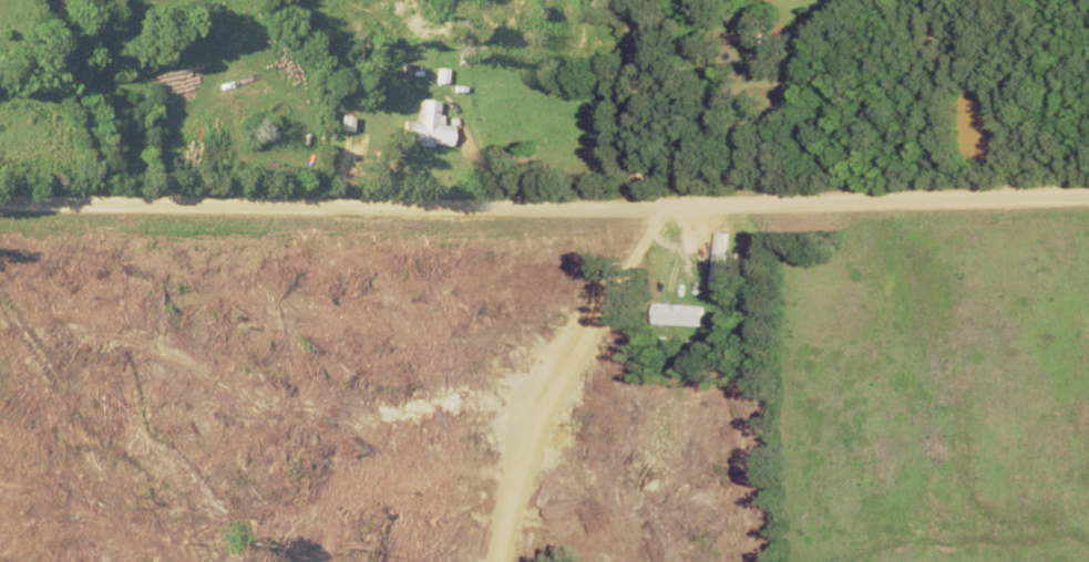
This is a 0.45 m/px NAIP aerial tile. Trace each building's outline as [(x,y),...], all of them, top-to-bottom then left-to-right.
[(454,147),(456,127),(442,126),(444,101),(423,100),(421,122),(407,121),(405,143),(454,147)] [(711,282),(720,282),(725,234),(715,233),(711,282)] [(699,325),(699,306),(651,305),(651,324),(699,325)]
